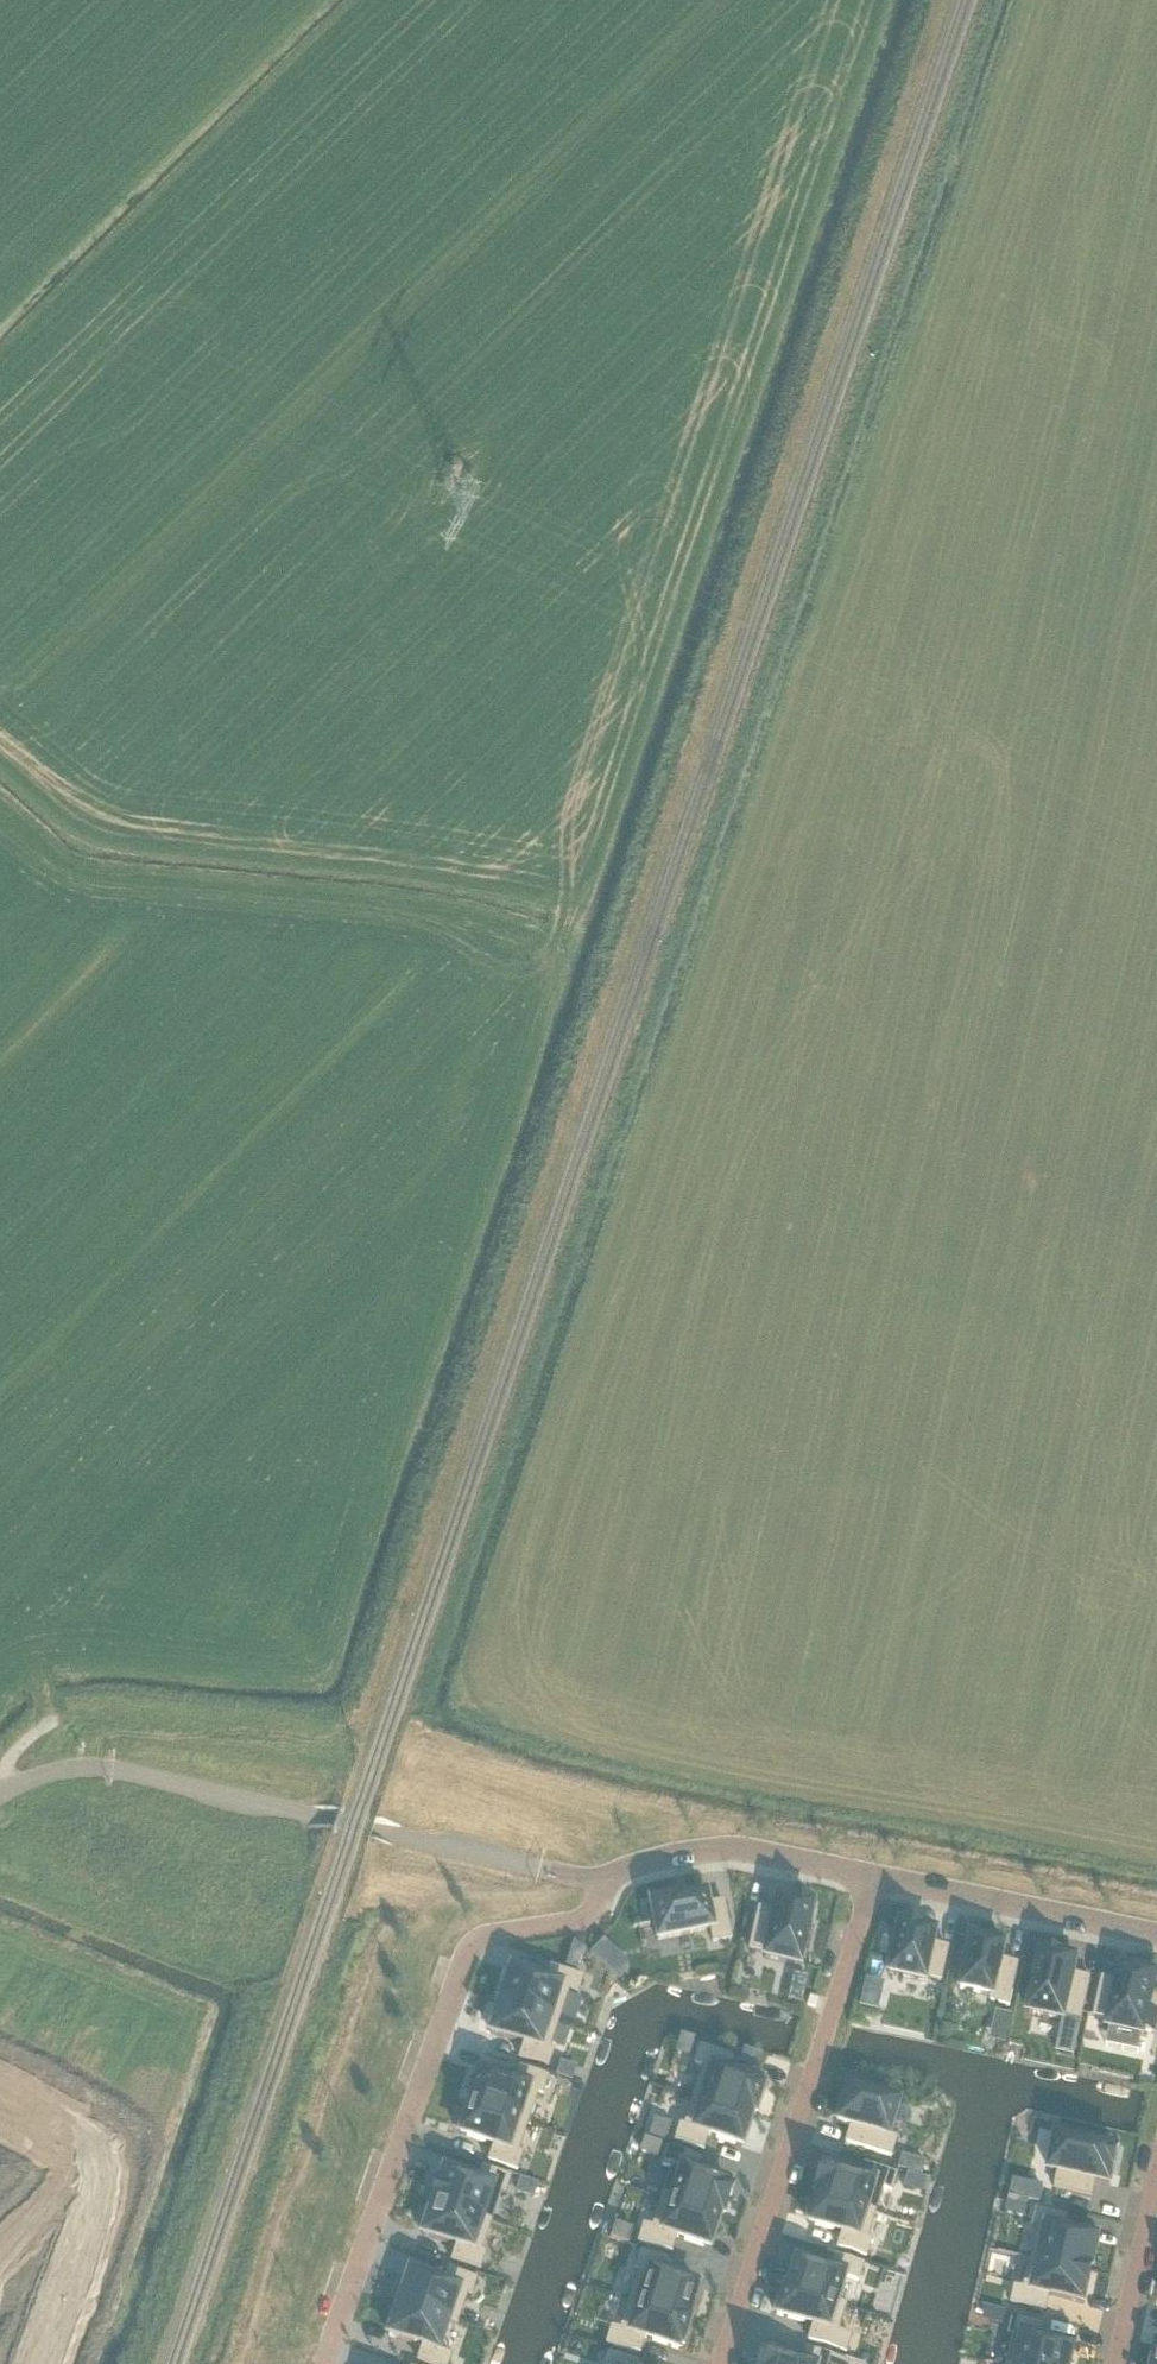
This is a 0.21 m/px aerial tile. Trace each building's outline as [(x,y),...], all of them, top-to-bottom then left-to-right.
[(677,1898),(650,1903),(658,1940),(710,1930),(711,1938),(730,1934),(723,1902),(707,1905),(705,1895),(677,1901),(677,1898)] [(758,1908),(751,1941),(767,1944),(766,1949),(801,1957),(813,1904),(793,1900),(792,1901),(777,1898),(774,1912),(758,1908)] [(900,1922),(889,1974),(923,1982),(924,1977),(941,1980),(948,1948),(931,1944),(934,1933),(922,1930),(923,1927),(900,1922)] [(971,1939),(960,1990),(993,1997),(992,2002),(1010,2006),(1019,1964),(1002,1960),(1005,1946),(991,1943),(991,1942),(989,1941),(989,1943),(976,1940),(976,1938),(974,1938),(974,1939),(971,1939)] [(1042,1953),(1029,2013),(1064,2021),(1065,2017),(1081,2021),(1090,1978),(1074,1975),(1077,1961),(1062,1958),(1063,1956),(1046,1953),(1045,1954),(1042,1953)] [(506,1983),(500,2000),(501,2000),(501,2002),(549,2018),(559,1988),(573,1992),(578,1976),(550,1967),(545,1981),(512,1970),(507,1983),(506,1983)] [(1095,2016),(1111,2020),(1109,2029),(1144,2037),(1145,2032),(1155,2034),(1156,2023),(1156,2014),(1149,2012),(1156,1976),(1134,1971),(1134,1974),(1122,1971),(1119,1982),(1103,1979),(1095,2016)] [(501,2002),(490,2033),(524,2044),(519,2059),(547,2068),(553,2052),(539,2048),(549,2018),(501,2002)] [(704,2049),(699,2065),(712,2070),(703,2100),(751,2115),(752,2113),(755,2114),(756,2111),(757,2111),(758,2109),(756,2108),(761,2094),(762,2095),(763,2092),(762,2092),(763,2088),(760,2087),(761,2083),(728,2073),(732,2058),(704,2049)] [(469,2095),(468,2097),(469,2097),(468,2101),(471,2102),(470,2104),(519,2120),(529,2090),(542,2094),(548,2078),(519,2069),(514,2083),(481,2072),(480,2076),(477,2075),(476,2079),(474,2078),(474,2081),(475,2081),(470,2095),(469,2095)] [(841,2108),(837,2122),(851,2126),(846,2142),(877,2152),(882,2136),(887,2137),(898,2104),(848,2087),(847,2090),(845,2090),(845,2092),(846,2093),(842,2106),(840,2105),(840,2107),(841,2108)] [(680,2126),(675,2142),(703,2151),(708,2136),(741,2147),(751,2115),(703,2100),(693,2130),(680,2126)] [(470,2104),(460,2135),(493,2146),(488,2161),(517,2170),(522,2154),(509,2150),(519,2120),(470,2104)] [(1066,2139),(1059,2173),(1064,2174),(1060,2191),(1092,2198),(1096,2182),(1110,2185),(1113,2170),(1114,2170),(1118,2153),(1117,2153),(1118,2150),(1104,2147),(1106,2137),(1087,2133),(1085,2143),(1066,2139)] [(672,2151),(667,2167),(680,2171),(671,2201),(719,2217),(720,2215),(723,2215),(724,2212),(725,2213),(726,2210),(725,2210),(729,2196),(730,2196),(731,2194),(730,2193),(731,2190),(728,2189),(729,2185),(696,2174),(700,2160),(672,2151)] [(814,2188),(814,2190),(815,2190),(814,2194),(817,2195),(816,2196),(865,2211),(873,2185),(887,2190),(892,2174),(863,2165),(859,2179),(822,2168),(821,2171),(820,2171),(819,2173),(820,2174),(816,2188),(814,2188)] [(438,2186),(432,2203),(433,2203),(481,2220),(492,2190),(505,2194),(510,2178),(482,2169),(477,2183),(444,2172),(439,2187),(438,2186)] [(816,2196),(808,2223),(841,2234),(837,2248),(865,2257),(870,2241),(857,2237),(865,2211),(816,2196)] [(648,2227),(643,2243),(671,2252),(676,2238),(709,2248),(719,2217),(671,2201),(661,2232),(648,2227)] [(433,2203),(423,2235),(456,2246),(451,2260),(480,2270),(485,2254),(471,2250),(481,2220),(433,2203)] [(1038,2210),(1034,2227),(1048,2230),(1041,2260),(1091,2272),(1098,2239),(1064,2231),(1067,2217),(1038,2210)] [(640,2252),(635,2268),(648,2273),(639,2303),(687,2318),(697,2286),(664,2276),(668,2261),(640,2252)] [(796,2261),(787,2288),(836,2304),(844,2278),(858,2282),(863,2266),(834,2257),(829,2272),(796,2261)] [(1020,2288),(1017,2305),(1046,2311),(1049,2296),(1084,2304),(1087,2289),(1088,2289),(1092,2272),(1091,2272),(1041,2260),(1034,2291),(1020,2288)] [(399,2302),(398,2304),(448,2321),(458,2290),(471,2295),(477,2279),(448,2270),(443,2284),(410,2273),(400,2302),(399,2302)] [(776,2308),(776,2311),(777,2311),(776,2315),(812,2326),(808,2341),(836,2350),(841,2334),(828,2330),(836,2304),(787,2288),(787,2290),(784,2289),(783,2292),(782,2292),(781,2294),(782,2295),(778,2309),(776,2308)] [(616,2329),(610,2345),(639,2354),(644,2339),(677,2350),(679,2346),(681,2347),(682,2343),(684,2344),(685,2341),(683,2341),(688,2327),(689,2327),(690,2325),(689,2324),(690,2321),(687,2320),(687,2318),(639,2303),(629,2333),(616,2329)] [(389,2336),(422,2347),(417,2362),(425,2363),(448,2363),(451,2355),(438,2351),(448,2321),(398,2304),(398,2306),(399,2307),(389,2336)] [(1010,2335),(1024,2338),(1018,2363),(1070,2363),(1074,2348),(1040,2340),(1043,2325),(1014,2319),(1010,2335)] [(833,2359),(805,2350),(801,2363),(832,2363),(833,2359)] [(764,2353),(763,2356),(762,2356),(761,2358),(762,2359),(761,2363),(799,2363),(764,2353)] [(605,2363),(636,2363),(608,2354),(605,2363)]
